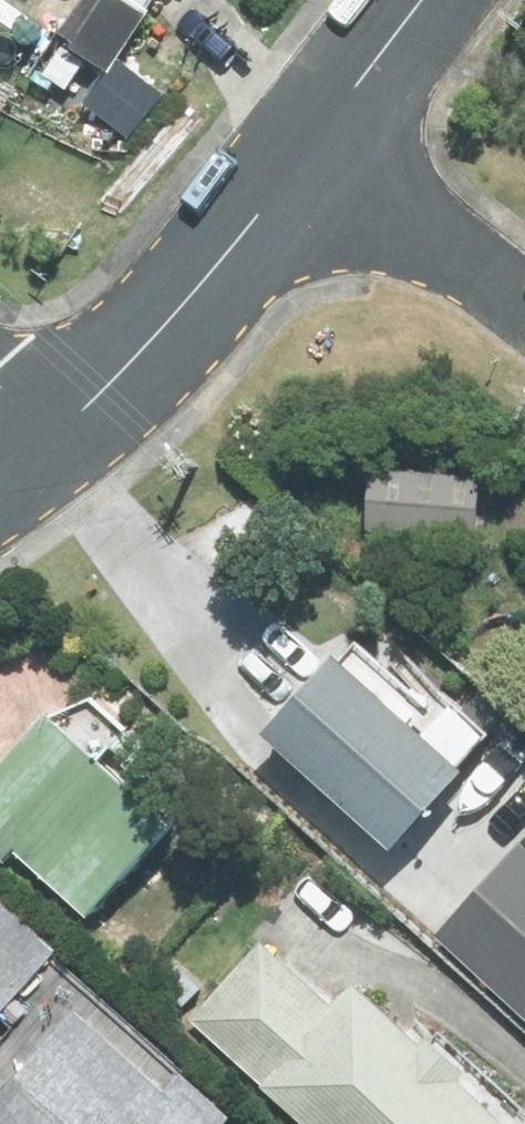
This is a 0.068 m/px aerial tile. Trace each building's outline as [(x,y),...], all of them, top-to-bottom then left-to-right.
[(141,16),(152,0),(117,0),(141,16)] [(474,481),(366,474),(361,544),(469,551),(474,481)] [(254,743),(350,830),(331,851),(383,897),(459,813),(437,793),(450,779),(323,665),(254,743)] [(35,725),(0,763),(0,864),(6,857),(78,922),(157,834),(35,725)] [(0,919),(0,1011),(45,960),(0,919)] [(449,1082),(415,1049),(408,1056),(345,994),(324,1014),(262,953),(190,1027),(289,1123),(482,1123),(444,1087),(449,1082)] [(153,988),(176,1013),(196,994),(173,970),(153,988)] [(167,1085),(154,1102),(61,1020),(0,1089),(0,1123),(211,1123),(167,1085)]
